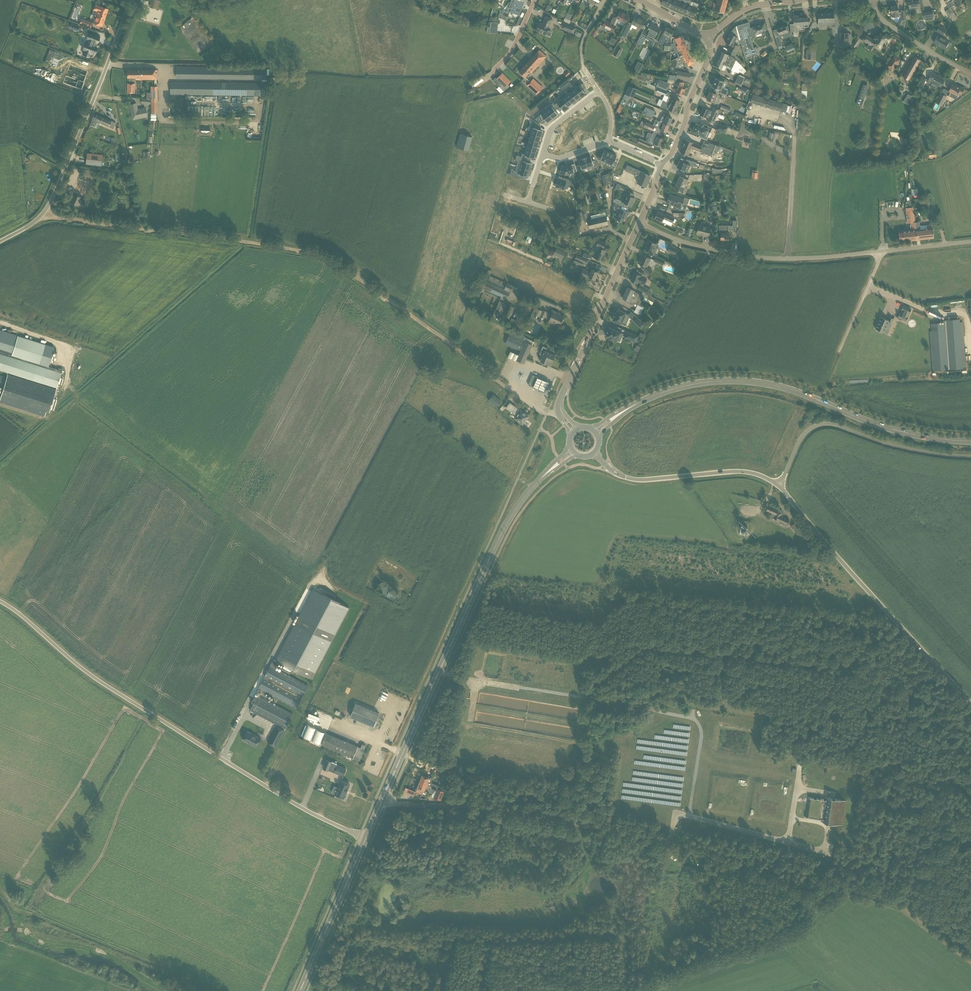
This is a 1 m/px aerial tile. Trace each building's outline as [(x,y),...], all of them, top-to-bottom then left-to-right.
[(158,9),(160,0),(153,0),(151,7),(158,9)] [(499,17),(506,21),(507,18),(508,17),(510,12),(514,13),(519,15),(522,7),(524,8),(525,6),(528,0),(527,0),(520,0),(520,2),(519,1),(516,0),(512,0),(510,4),(510,3),(509,4),(508,4),(508,5),(508,6),(507,7),(508,8),(508,10),(507,12),(504,11),(502,15),(500,14),(500,15),(499,17)] [(677,10),(681,0),(663,0),(661,4),(677,10)] [(677,10),(694,17),(696,12),(699,4),(693,2),(692,6),(689,5),(691,1),(691,0),(686,0),(681,0),(677,10)] [(714,10),(724,13),(727,0),(717,0),(716,3),(714,10)] [(908,0),(908,5),(909,9),(909,8),(910,11),(915,10),(915,8),(923,6),(922,3),(922,0),(911,0),(908,0)] [(93,23),(102,26),(108,9),(96,5),(94,10),(97,11),(93,23)] [(901,16),(902,20),(906,19),(905,15),(904,10),(901,11),(901,12),(898,12),(898,6),(894,7),(894,6),(891,6),(891,7),(891,8),(890,8),(890,9),(891,9),(891,13),(890,13),(890,16),(891,17),(901,16)] [(946,11),(951,20),(957,16),(951,7),(946,11)] [(923,11),(925,21),(933,20),(933,17),(932,10),(923,11)] [(608,29),(613,32),(619,20),(625,23),(629,16),(620,11),(617,17),(615,17),(613,17),(610,23),(605,20),(602,26),(600,25),(599,28),(606,32),(608,29)] [(825,22),(825,25),(834,25),(834,18),(834,13),(818,13),(818,18),(818,22),(825,22)] [(537,29),(536,31),(540,33),(546,35),(546,34),(548,30),(549,27),(552,19),(550,18),(546,16),(543,23),(543,24),(542,24),(539,23),(539,24),(537,25),(536,28),(537,29)] [(624,31),(622,36),(624,37),(625,37),(628,33),(631,27),(632,24),(637,26),(641,28),(643,23),(644,21),(635,16),(633,21),(631,23),(630,26),(627,24),(624,31)] [(793,32),(794,37),(798,36),(798,31),(797,31),(796,24),(804,24),(804,28),(808,27),(807,18),(798,18),(797,16),(793,16),(793,21),(794,25),(790,25),(791,32),(793,32)] [(486,32),(497,33),(498,23),(490,22),(490,27),(487,27),(486,32)] [(745,57),(746,60),(750,59),(750,56),(757,53),(756,47),(753,48),(750,35),(755,34),(755,33),(761,31),(763,38),(768,36),(764,23),(762,24),(762,25),(760,25),(760,24),(759,24),(760,25),(753,27),(750,28),(749,22),(736,26),(738,31),(738,32),(740,32),(742,39),(740,39),(741,43),(745,57)] [(562,28),(573,33),(575,28),(564,23),(562,28)] [(637,42),(642,45),(645,38),(652,41),(657,33),(659,28),(651,24),(647,32),(643,30),(637,42)] [(732,55),(742,66),(744,64),(743,62),(736,55),(740,47),(739,46),(740,43),(741,43),(740,39),(739,40),(737,31),(736,26),(733,28),(730,33),(725,42),(731,45),(728,51),(732,53),(731,55),(732,55)] [(785,26),(777,29),(779,35),(783,33),(785,37),(787,36),(788,36),(791,35),(788,26),(785,27),(785,26)] [(936,31),(942,34),(945,29),(939,26),(936,31)] [(666,43),(669,43),(669,38),(670,36),(671,37),(671,35),(674,31),(666,27),(664,31),(662,36),(660,40),(666,43)] [(840,33),(840,46),(849,46),(849,44),(849,34),(849,33),(840,33)] [(870,44),(872,42),(879,48),(885,40),(888,42),(891,37),(885,33),(884,35),(880,33),(878,36),(876,35),(873,40),(865,34),(861,39),(866,42),(867,42),(870,44)] [(94,55),(96,50),(94,49),(97,42),(97,43),(99,37),(98,36),(93,34),(91,40),(89,39),(87,44),(85,43),(83,49),(85,50),(83,54),(89,57),(90,54),(94,55)] [(670,66),(675,67),(676,61),(681,63),(683,62),(684,65),(686,65),(688,65),(688,66),(694,63),(681,35),(675,38),(675,39),(674,40),(673,41),(674,43),(673,43),(671,43),(671,52),(670,56),(671,56),(670,66)] [(933,42),(944,48),(948,41),(938,35),(933,42)] [(785,47),(787,52),(795,49),(792,43),(785,47)] [(613,55),(618,57),(622,50),(617,47),(613,55)] [(519,72),(525,77),(530,72),(531,73),(546,56),(539,50),(519,72)] [(721,51),(714,66),(719,68),(722,69),(724,70),(726,67),(726,66),(732,68),(731,70),(729,69),(728,72),(734,75),(735,71),(737,72),(739,73),(739,72),(743,74),(746,71),(745,70),(742,66),(732,55),(731,55),(731,56),(726,54),(721,51)] [(886,66),(892,70),(900,60),(894,56),(886,66)] [(900,75),(909,80),(920,60),(914,56),(911,60),(910,59),(900,75)] [(638,61),(635,68),(640,71),(644,64),(638,61)] [(176,66),(176,78),(266,79),(266,67),(176,66)] [(75,72),(72,78),(75,79),(72,86),(72,87),(81,90),(84,82),(88,71),(79,68),(77,73),(75,72)] [(134,78),(134,80),(157,79),(157,70),(132,70),(127,70),(127,78),(132,78),(134,78)] [(672,77),(672,80),(674,81),(683,82),(681,82),(681,79),(688,80),(690,73),(684,72),(677,71),(676,78),(672,77)] [(932,73),(928,80),(929,81),(937,85),(940,87),(944,80),(936,75),(936,74),(933,72),(933,73),(932,73)] [(497,89),(501,93),(503,91),(504,91),(510,86),(508,84),(511,82),(502,73),(496,78),(492,80),(498,86),(499,86),(497,89)] [(635,77),(645,82),(648,76),(641,74),(641,75),(636,74),(635,77)] [(735,83),(741,86),(745,78),(744,78),(744,77),(741,76),(738,75),(735,83)] [(472,85),(472,87),(474,86),(475,87),(484,80),(481,77),(474,80),(474,81),(474,82),(473,83),(473,84),(472,85)] [(915,91),(923,95),(924,92),(920,90),(926,79),(923,77),(918,86),(915,91)] [(723,81),(715,78),(712,86),(716,87),(721,90),(720,93),(723,94),(726,95),(728,90),(724,89),(724,88),(721,86),(723,81)] [(656,86),(666,91),(669,84),(659,79),(656,86)] [(527,85),(537,94),(542,89),(532,80),(527,85)] [(673,91),(682,95),(685,89),(682,88),(683,82),(674,81),(673,84),(675,85),(677,87),(676,89),(674,88),(673,91)] [(171,94),(265,94),(265,82),(171,82),(171,94)] [(582,82),(574,89),(580,96),(581,95),(582,96),(584,94),(584,93),(585,93),(582,89),(585,87),(582,82)] [(656,91),(664,95),(666,91),(648,83),(646,86),(649,87),(657,90),(656,91)] [(863,83),(859,97),(865,99),(869,85),(863,83)] [(947,94),(956,99),(958,95),(956,95),(957,93),(961,94),(961,93),(964,88),(960,87),(959,88),(952,84),(950,89),(947,94)] [(151,99),(152,113),(157,113),(157,102),(157,87),(151,87),(151,93),(147,93),(147,99),(151,99)] [(570,88),(568,89),(576,99),(580,96),(574,89),(572,91),(570,88)] [(568,93),(566,95),(572,103),(576,99),(568,89),(566,91),(568,93)] [(710,92),(707,99),(711,101),(713,102),(719,104),(721,99),(723,94),(720,93),(716,91),(715,94),(714,93),(710,92)] [(936,103),(941,105),(946,96),(941,93),(936,103)] [(781,111),(786,112),(788,105),(772,100),(753,94),(751,102),(781,111)] [(908,94),(903,102),(909,105),(913,99),(911,98),(912,96),(908,94)] [(566,95),(561,99),(567,106),(572,103),(566,95)] [(638,95),(637,98),(649,103),(651,100),(638,95)] [(669,97),(666,102),(677,107),(680,101),(675,99),(669,96),(669,97)] [(561,99),(554,104),(556,106),(558,108),(560,109),(561,108),(563,110),(564,109),(564,110),(567,108),(566,107),(567,106),(561,99)] [(663,101),(660,106),(665,108),(670,110),(675,112),(677,107),(666,102),(663,101)] [(130,105),(132,119),(138,118),(147,116),(145,108),(137,110),(136,103),(130,105)] [(551,106),(546,110),(553,119),(554,118),(556,116),(555,116),(558,114),(553,108),(556,106),(554,104),(553,103),(550,105),(551,106)] [(703,107),(700,114),(706,117),(709,118),(707,121),(713,124),(714,121),(716,118),(718,113),(720,113),(721,110),(718,109),(714,107),(712,111),(703,107)] [(648,108),(645,115),(652,118),(655,111),(648,108)] [(546,110),(535,119),(541,123),(546,120),(546,121),(547,122),(549,120),(550,121),(552,119),(553,119),(546,110)] [(92,119),(90,125),(97,128),(99,122),(114,129),(116,123),(94,113),(92,119)] [(662,116),(660,121),(663,123),(669,125),(672,118),(668,117),(668,116),(664,114),(663,117),(662,116)] [(655,119),(653,125),(655,126),(654,128),(661,131),(662,131),(666,132),(669,125),(663,123),(660,121),(655,119)] [(533,120),(529,133),(531,133),(540,136),(541,135),(542,132),(541,132),(542,130),(540,130),(538,129),(540,124),(533,120)] [(645,122),(644,127),(651,130),(653,131),(654,128),(655,126),(653,125),(646,122),(645,122)] [(696,123),(692,131),(702,135),(701,137),(706,140),(707,140),(708,137),(705,136),(707,131),(710,133),(712,127),(700,122),(700,123),(701,123),(700,125),(696,123)] [(716,129),(725,133),(728,127),(718,123),(716,129)] [(648,133),(647,136),(648,137),(647,138),(654,141),(655,140),(656,141),(654,144),(655,144),(660,146),(663,139),(661,138),(663,135),(654,131),(653,134),(650,132),(649,133),(648,133)] [(531,133),(529,138),(539,141),(540,136),(531,133)] [(460,134),(456,147),(468,151),(472,137),(460,134)] [(632,141),(649,147),(650,143),(639,138),(639,139),(634,137),(632,141)] [(529,138),(528,144),(537,146),(539,141),(529,138)] [(689,153),(691,154),(692,152),(690,151),(691,148),(711,156),(712,155),(713,156),(715,152),(717,153),(718,150),(731,155),(732,151),(720,146),(720,147),(704,140),(701,146),(685,139),(680,152),(688,155),(689,153)] [(525,143),(524,145),(527,146),(526,149),(535,152),(537,146),(528,144),(525,143)] [(521,157),(529,160),(530,157),(532,157),(534,158),(534,156),(535,156),(536,153),(535,153),(535,152),(526,149),(525,154),(522,153),(521,157)] [(598,155),(597,158),(600,160),(606,162),(610,153),(610,152),(609,152),(608,152),(608,151),(607,151),(604,150),(603,152),(601,157),(598,155)] [(610,153),(606,162),(611,164),(611,166),(615,167),(617,163),(613,161),(615,157),(616,155),(613,154),(611,153),(610,153)] [(87,154),(86,163),(101,165),(106,166),(107,161),(102,160),(102,155),(87,154)] [(517,155),(515,161),(518,162),(520,162),(518,167),(530,170),(530,169),(531,167),(532,164),(530,163),(528,163),(529,160),(521,157),(517,155)] [(584,157),(588,168),(592,167),(593,169),(598,167),(595,160),(592,161),(590,155),(587,157),(587,156),(584,157)] [(580,164),(576,166),(579,173),(583,172),(583,170),(588,168),(584,157),(581,158),(581,159),(578,159),(580,164)] [(680,160),(677,167),(681,169),(682,170),(682,169),(687,171),(686,171),(688,167),(688,168),(688,167),(689,165),(692,166),(693,167),(695,162),(696,162),(686,159),(687,160),(685,163),(680,160)] [(562,166),(560,173),(565,175),(568,174),(575,171),(577,171),(574,164),(568,166),(568,167),(566,168),(565,167),(562,166)] [(625,170),(625,171),(632,174),(635,176),(636,174),(640,176),(637,183),(641,184),(646,187),(650,176),(644,173),(627,166),(625,170)] [(512,169),(510,174),(522,178),(523,175),(524,175),(528,176),(529,173),(530,171),(530,170),(518,167),(517,171),(515,170),(512,169)] [(602,175),(605,185),(612,183),(610,173),(602,175)] [(674,189),(685,194),(687,189),(684,188),(688,180),(680,176),(676,185),(674,189)] [(558,179),(555,186),(565,189),(573,184),(569,179),(563,177),(562,181),(558,179)] [(81,179),(76,192),(84,195),(87,189),(88,187),(87,187),(89,182),(81,179)] [(634,194),(627,191),(625,196),(627,197),(624,203),(621,202),(622,201),(616,198),(615,199),(614,199),(613,202),(627,208),(628,205),(631,207),(635,198),(632,197),(634,194)] [(70,202),(77,205),(79,202),(83,203),(85,199),(78,196),(74,194),(70,202)] [(667,208),(673,210),(673,209),(685,210),(688,203),(683,201),(684,200),(676,196),(675,196),(674,196),(670,194),(666,202),(669,204),(667,208)] [(922,199),(925,214),(933,212),(930,197),(922,199)] [(907,205),(905,205),(906,208),(905,208),(907,223),(910,223),(915,222),(913,200),(907,201),(907,205)] [(605,212),(596,214),(597,218),(599,226),(608,224),(607,219),(606,216),(605,214),(610,213),(608,208),(604,209),(605,212)] [(616,219),(623,222),(625,217),(626,217),(628,213),(621,209),(618,215),(616,219)] [(578,213),(580,221),(588,219),(586,213),(582,214),(582,212),(578,213)] [(656,215),(654,218),(662,221),(663,219),(669,221),(672,223),(674,218),(665,214),(665,215),(662,214),(657,212),(656,212),(655,215),(656,215)] [(588,220),(590,229),(599,226),(597,218),(588,220)] [(719,225),(719,232),(721,232),(720,239),(720,240),(729,240),(729,232),(726,232),(726,230),(734,230),(734,228),(736,228),(736,221),(733,220),(732,225),(725,225),(725,226),(720,226),(720,225),(719,225)] [(704,236),(708,237),(710,232),(711,227),(707,226),(706,227),(699,225),(698,228),(697,233),(698,234),(701,235),(701,234),(704,235),(704,236)] [(920,229),(916,230),(917,240),(934,238),(933,229),(932,225),(927,225),(920,226),(920,229)] [(912,230),(898,232),(898,233),(899,242),(917,240),(916,230),(912,230)] [(606,243),(599,240),(597,245),(600,246),(596,255),(594,254),(593,257),(600,260),(603,254),(604,255),(606,251),(603,249),(606,243)] [(646,245),(645,249),(649,251),(653,253),(652,255),(656,257),(660,249),(656,247),(657,244),(647,240),(645,245),(646,245)] [(667,251),(675,254),(677,248),(670,245),(667,251)] [(566,252),(556,248),(553,254),(563,259),(566,252)] [(574,262),(582,265),(584,262),(586,263),(588,260),(576,255),(574,262)] [(640,258),(638,263),(642,265),(640,267),(641,268),(644,270),(643,271),(645,272),(648,275),(652,271),(648,267),(651,259),(648,257),(643,255),(641,259),(640,258)] [(588,277),(595,280),(598,272),(592,269),(590,272),(583,269),(580,275),(588,278),(588,277)] [(688,276),(692,279),(697,272),(694,269),(688,276)] [(634,272),(630,280),(635,282),(637,283),(638,282),(644,285),(647,278),(641,275),(640,275),(641,273),(637,270),(636,273),(634,272)] [(483,280),(478,290),(483,293),(485,289),(501,296),(493,315),(498,317),(496,320),(499,322),(501,318),(503,319),(504,317),(508,319),(513,307),(509,305),(505,303),(501,313),(499,312),(506,298),(506,299),(509,292),(511,292),(512,289),(515,290),(517,287),(513,286),(507,283),(504,289),(483,280)] [(644,292),(651,296),(652,294),(651,292),(651,290),(640,284),(638,289),(644,292)] [(627,287),(625,292),(629,294),(637,298),(642,300),(643,297),(653,302),(656,298),(651,296),(644,292),(642,295),(634,291),(634,290),(632,289),(627,287)] [(625,292),(622,298),(626,300),(627,300),(629,301),(628,303),(634,306),(635,304),(637,305),(643,307),(645,302),(643,300),(642,300),(625,292)] [(898,317),(906,321),(908,317),(907,317),(909,313),(911,309),(903,306),(901,310),(902,310),(900,313),(899,313),(898,317)] [(614,316),(613,320),(621,324),(622,321),(626,323),(628,318),(630,315),(625,313),(626,313),(617,309),(616,313),(615,312),(614,313),(615,313),(614,315),(613,316),(614,316)] [(539,317),(538,321),(541,322),(543,318),(546,311),(543,310),(542,311),(539,317)] [(555,322),(560,324),(563,317),(556,314),(557,312),(552,310),(550,314),(551,315),(549,321),(552,322),(552,321),(555,322)] [(644,324),(636,316),(632,319),(641,327),(644,324)] [(875,329),(887,334),(891,325),(890,324),(891,322),(892,322),(893,319),(889,317),(888,320),(881,317),(875,329)] [(944,323),(932,324),(935,370),(963,368),(960,319),(944,320),(944,323)] [(606,334),(605,336),(609,338),(608,339),(613,340),(613,339),(617,341),(619,337),(621,338),(623,334),(621,333),(621,332),(609,326),(609,327),(608,327),(605,333),(606,334)] [(511,329),(505,343),(521,350),(519,356),(518,356),(525,360),(526,359),(526,358),(528,354),(534,341),(525,337),(525,336),(511,329)] [(0,331),(0,371),(8,373),(0,398),(0,402),(44,416),(46,411),(49,412),(50,408),(53,409),(57,399),(53,398),(58,383),(61,384),(63,378),(60,377),(62,371),(62,369),(58,368),(58,369),(48,366),(50,360),(54,361),(55,357),(51,356),(54,348),(0,331)] [(627,331),(624,337),(635,342),(638,336),(627,331)] [(544,363),(549,365),(551,360),(553,360),(553,359),(555,355),(547,352),(549,349),(543,346),(539,354),(543,355),(540,361),(544,363)] [(528,385),(534,387),(538,378),(532,375),(528,385)] [(549,385),(538,380),(533,390),(545,395),(549,385)] [(488,400),(496,407),(501,401),(494,394),(488,400)] [(514,418),(522,424),(523,423),(524,423),(526,420),(525,420),(528,416),(520,410),(520,411),(518,409),(518,408),(510,402),(506,408),(514,414),(516,411),(518,412),(514,418)] [(767,509),(766,511),(772,513),(771,516),(774,518),(774,519),(787,524),(789,520),(782,516),(783,513),(781,512),(782,511),(779,509),(769,504),(767,509)] [(791,526),(802,540),(807,536),(796,522),(795,522),(791,526)] [(747,527),(747,526),(746,525),(745,525),(744,525),(743,525),(742,525),(741,526),(740,526),(740,527),(740,528),(740,529),(740,530),(740,531),(741,532),(741,533),(742,533),(743,533),(744,533),(745,533),(746,533),(747,532),(747,531),(748,531),(748,530),(748,529),(748,528),(748,527),(747,527)] [(381,592),(394,600),(398,594),(385,585),(381,592)] [(250,710),(285,729),(293,715),(259,697),(262,691),(296,709),(308,686),(275,668),(278,661),(312,679),(349,608),(334,600),(336,596),(325,591),(324,594),(313,589),(276,660),(274,659),(258,689),(259,689),(252,702),(254,703),(250,710)] [(351,716),(374,726),(375,722),(377,722),(378,718),(377,717),(379,713),(356,704),(351,716)] [(319,732),(322,723),(312,718),(308,727),(319,732)] [(268,742),(277,746),(285,730),(276,726),(268,742)] [(243,740),(256,747),(258,742),(260,739),(247,732),(245,735),(243,740)] [(322,745),(359,760),(366,746),(362,744),(361,748),(327,733),(322,745)] [(332,762),(326,759),(322,769),(328,771),(329,770),(333,772),(337,763),(332,761),(332,762)] [(333,772),(343,776),(346,769),(336,765),(333,772)] [(422,775),(420,781),(434,787),(437,788),(438,789),(444,791),(444,790),(446,785),(442,783),(441,786),(431,782),(433,779),(430,778),(428,777),(429,775),(426,774),(425,776),(422,775)] [(334,786),(331,793),(335,794),(344,798),(345,798),(346,797),(346,795),(345,794),(346,793),(345,793),(346,791),(347,791),(350,784),(341,781),(338,788),(334,786)] [(418,788),(417,790),(417,793),(420,794),(422,793),(423,790),(424,791),(424,790),(431,793),(431,794),(433,789),(436,790),(437,788),(434,787),(420,781),(417,788),(418,788)] [(404,792),(414,796),(416,791),(406,787),(404,792)] [(436,790),(433,797),(440,800),(441,799),(444,791),(438,789),(437,788),(436,790)] [(807,798),(811,798),(808,817),(804,816),(804,817),(824,820),(823,822),(821,821),(821,822),(842,825),(845,801),(846,801),(824,797),(824,798),(827,798),(827,800),(807,797),(807,798)]
